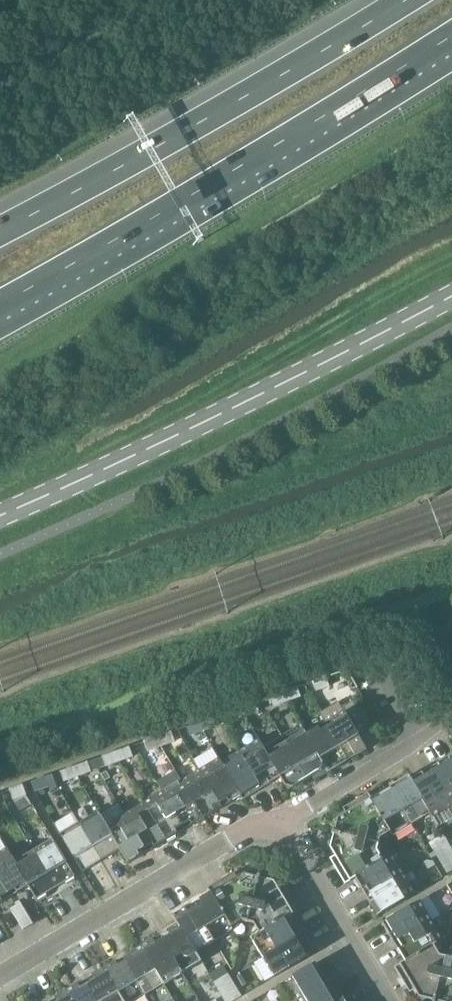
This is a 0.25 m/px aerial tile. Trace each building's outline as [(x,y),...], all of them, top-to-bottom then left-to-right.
[(327,677),(313,682),(316,691),(330,686),(327,677)] [(284,692),(288,702),(301,697),(298,687),(284,692)] [(288,702),(284,692),(271,697),(274,707),(288,702)] [(320,714),(326,724),(348,761),(368,750),(359,736),(370,729),(354,701),(342,708),(339,702),(320,714)] [(242,707),(246,717),(259,712),(256,702),(242,707)] [(246,717),(242,707),(228,712),(232,722),(246,717)] [(200,722),(204,732),(217,727),(214,717),(200,722)] [(204,732),(200,722),(187,727),(190,737),(204,732)] [(329,773),(327,769),(307,735),(308,735),(301,724),(282,736),(308,780),(313,777),(315,781),(329,773)] [(326,724),(308,735),(307,735),(327,769),(329,773),(348,761),(326,724)] [(158,737),(162,747),(175,742),(172,732),(158,737)] [(286,743),(282,736),(281,735),(263,746),(268,754),(267,754),(281,778),(289,791),(308,780),(286,743)] [(162,747),(158,737),(144,742),(148,752),(162,747)] [(281,778),(267,754),(268,754),(263,746),(260,740),(241,752),(263,789),(281,778)] [(116,752),(120,762),(133,757),(130,747),(116,752)] [(120,762),(116,752),(103,757),(106,767),(120,762)] [(241,796),(241,797),(243,800),(263,789),(241,752),(222,763),(241,796)] [(449,757),(430,769),(451,806),(451,761),(449,757)] [(223,807),(241,797),(241,796),(222,763),(220,759),(201,770),(223,807)] [(75,767),(78,777),(92,772),(88,762),(75,767)] [(78,777),(75,767),(61,772),(64,782),(78,777)] [(451,806),(430,769),(412,780),(411,780),(431,813),(431,814),(433,817),(451,806)] [(204,818),(223,807),(201,770),(182,781),(204,818)] [(102,774),(106,781),(111,778),(107,771),(102,774)] [(411,780),(412,780),(410,776),(390,787),(412,824),(431,814),(431,813),(411,780)] [(32,783),(35,792),(49,787),(45,778),(32,783)] [(186,829),(204,818),(182,781),(164,792),(186,829)] [(24,786),(10,791),(13,800),(27,795),(24,786)] [(393,836),(412,824),(390,787),(372,798),(372,799),(391,832),(391,833),(393,836)] [(167,841),(186,829),(164,792),(145,804),(167,841)] [(335,832),(333,831),(333,833),(379,844),(381,838),(391,833),(391,832),(372,799),(372,798),(369,793),(354,802),(357,807),(334,821),(337,826),(335,832)] [(126,815),(148,852),(167,841),(145,804),(126,815)] [(102,861),(121,850),(107,826),(100,813),(80,824),(102,861)] [(129,863),(148,852),(126,815),(107,826),(121,850),(129,863)] [(83,873),(102,861),(80,824),(61,835),(83,873)] [(346,884),(356,878),(384,861),(384,860),(378,850),(379,844),(333,833),(332,834),(334,835),(333,840),(328,843),(342,866),(336,869),(346,884)] [(435,851),(448,843),(444,835),(430,843),(435,851)] [(34,851),(56,888),(76,877),(54,840),(34,851)] [(451,851),(451,849),(448,843),(435,851),(439,859),(451,851)] [(8,849),(0,854),(0,880),(11,898),(29,887),(29,886),(15,863),(16,862),(8,849)] [(34,851),(16,862),(15,863),(29,886),(29,887),(37,900),(56,888),(34,851)] [(439,859),(443,866),(451,861),(451,851),(439,859)] [(404,874),(392,855),(384,860),(384,861),(356,878),(367,897),(404,874)] [(428,860),(424,862),(429,870),(436,865),(434,861),(428,860)] [(443,866),(448,874),(451,872),(451,861),(443,866)] [(208,888),(211,893),(212,893),(232,927),(242,921),(248,922),(260,875),(259,875),(258,877),(253,876),(250,871),(227,884),(223,879),(208,888)] [(367,897),(379,916),(416,894),(404,874),(367,897)] [(255,924),(260,934),(261,934),(289,917),(289,918),(300,911),(291,896),(285,899),(272,876),(267,879),(261,878),(262,876),(260,875),(248,922),(255,924)] [(11,898),(0,880),(0,904),(11,898)] [(212,893),(211,893),(193,904),(215,941),(235,930),(232,927),(212,893)] [(383,924),(395,943),(432,921),(420,901),(383,924)] [(11,909),(23,930),(33,924),(21,903),(11,909)] [(215,941),(193,904),(174,916),(179,925),(180,925),(196,953),(197,952),(215,941)] [(252,939),(263,958),(300,936),(289,918),(289,917),(261,934),(260,934),(252,939)] [(406,962),(434,945),(434,946),(443,940),(432,921),(395,943),(406,961),(406,962)] [(202,962),(197,952),(196,953),(180,925),(179,925),(161,936),(183,973),(202,962)] [(183,973),(161,936),(142,947),(165,984),(183,973)] [(300,936),(263,958),(275,977),(312,955),(300,936)] [(395,968),(404,983),(409,980),(422,1000),(425,1000),(428,999),(433,1000),(435,1000),(446,957),(440,955),(434,946),(434,945),(406,962),(406,961),(395,968)] [(165,984),(142,947),(124,958),(146,995),(165,984)] [(446,957),(435,1000),(451,1000),(451,958),(446,957)] [(124,958),(105,970),(124,1000),(137,1000),(146,995),(124,958)] [(279,985),(289,1000),(296,1000),(328,982),(316,963),(279,985)] [(209,974),(214,982),(228,974),(223,966),(209,974)] [(105,970),(86,981),(98,1000),(124,1000),(105,970)] [(214,982),(219,989),(232,981),(228,974),(214,982)] [(86,981),(68,992),(73,1000),(98,1000),(86,981)] [(219,989),(223,997),(237,989),(232,981),(219,989)] [(339,1000),(328,982),(296,1000),(339,1000)] [(223,997),(225,1000),(234,1000),(241,997),(237,989),(223,997)] [(68,992),(52,1000),(73,1000),(68,992)]
